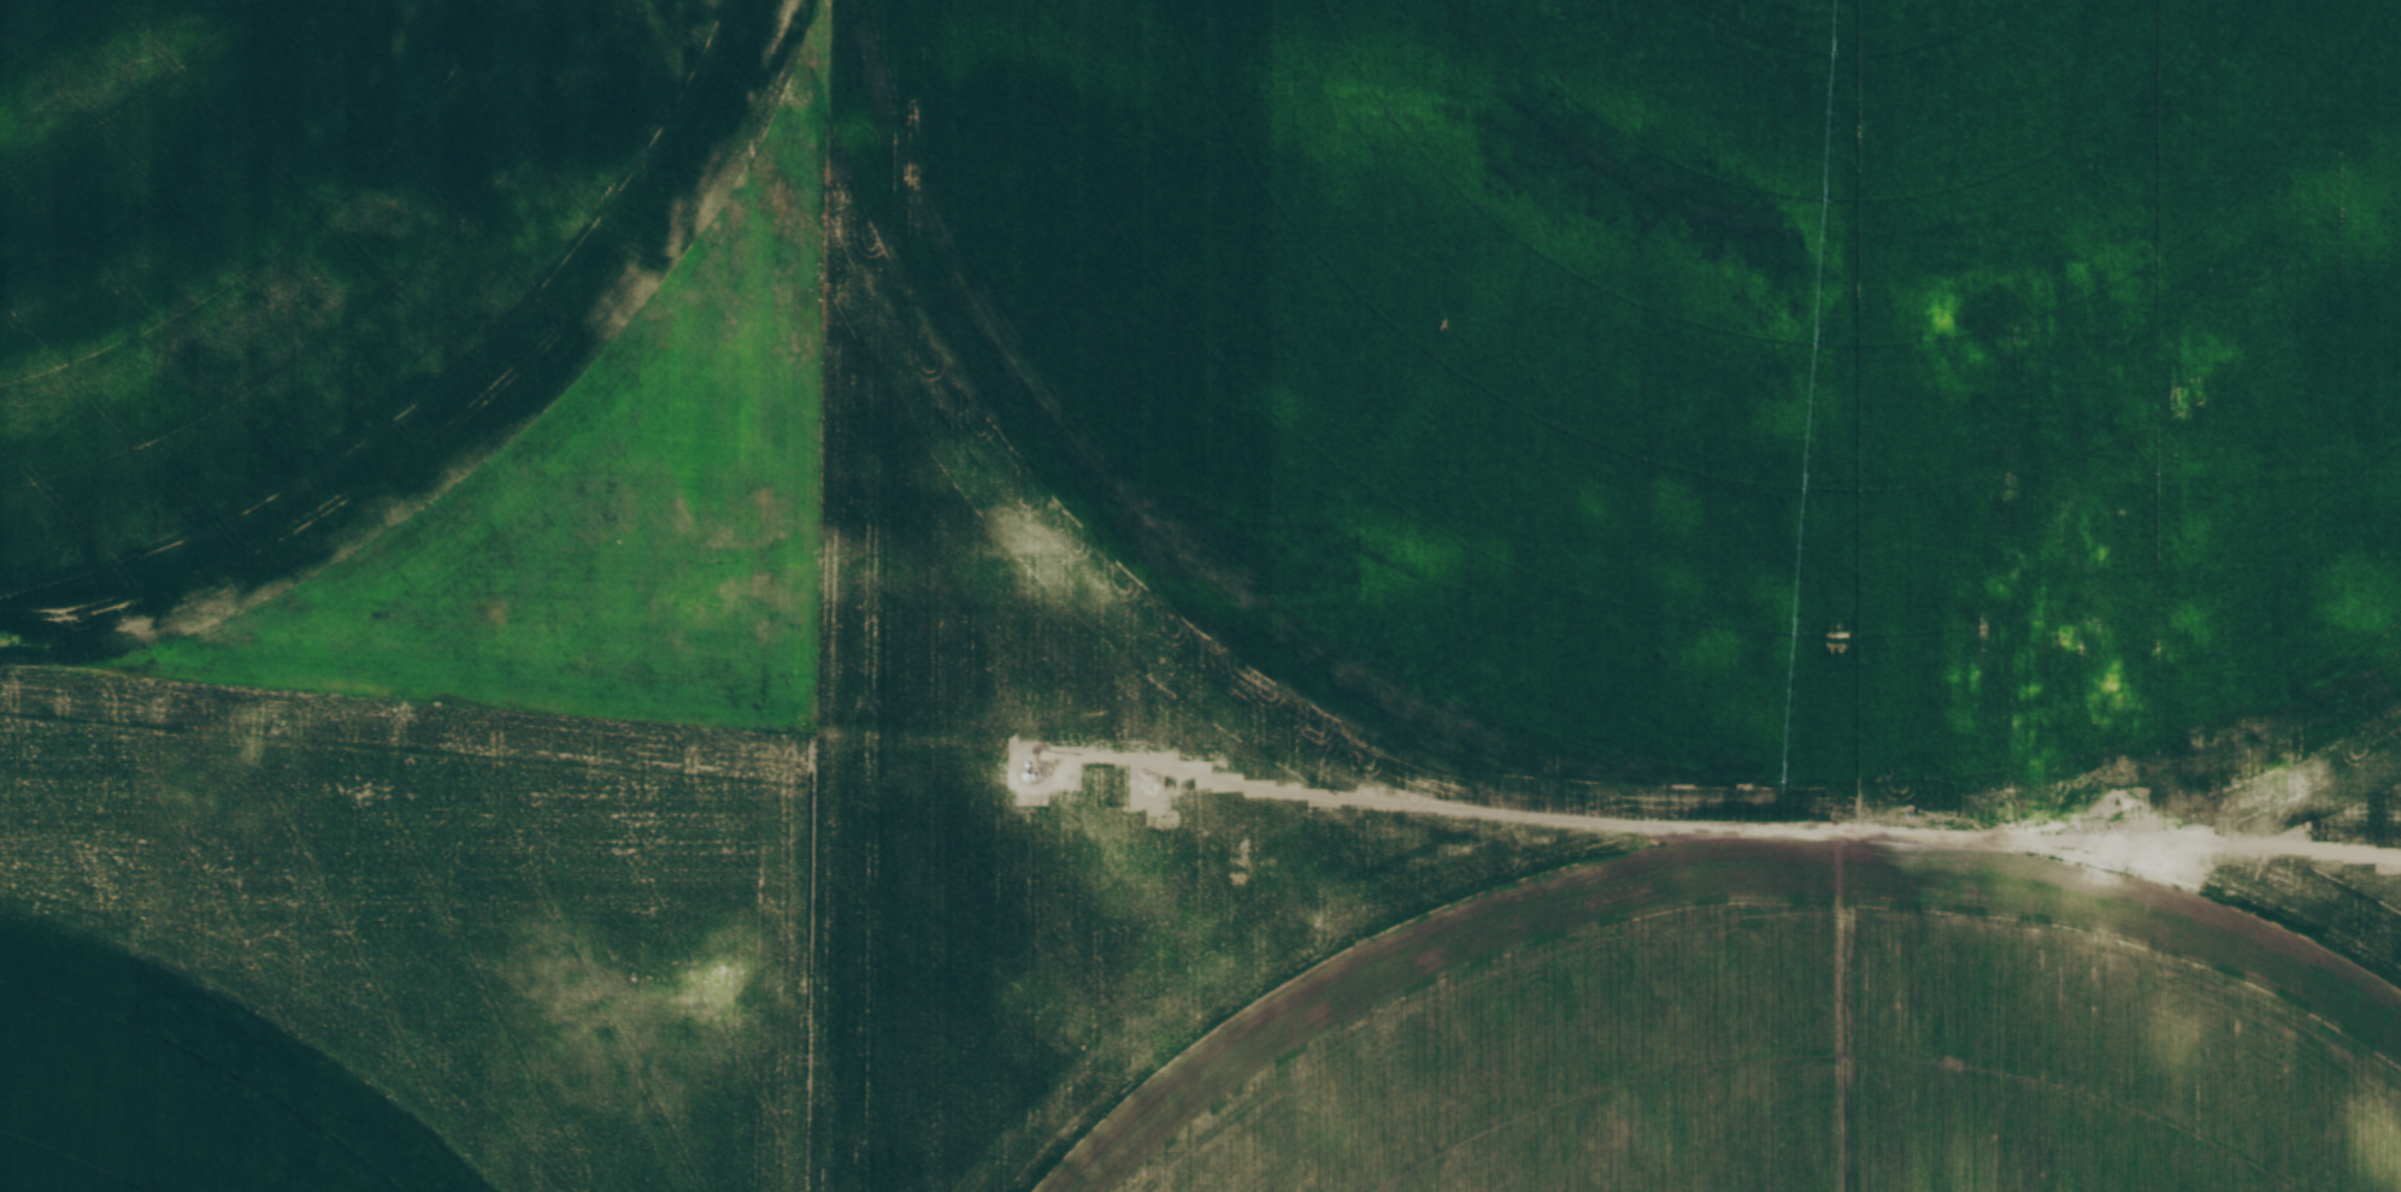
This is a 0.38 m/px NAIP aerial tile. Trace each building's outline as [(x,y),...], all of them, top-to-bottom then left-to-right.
[(2147,856),(2162,856),(2162,839),(2147,839),(2147,856)]
